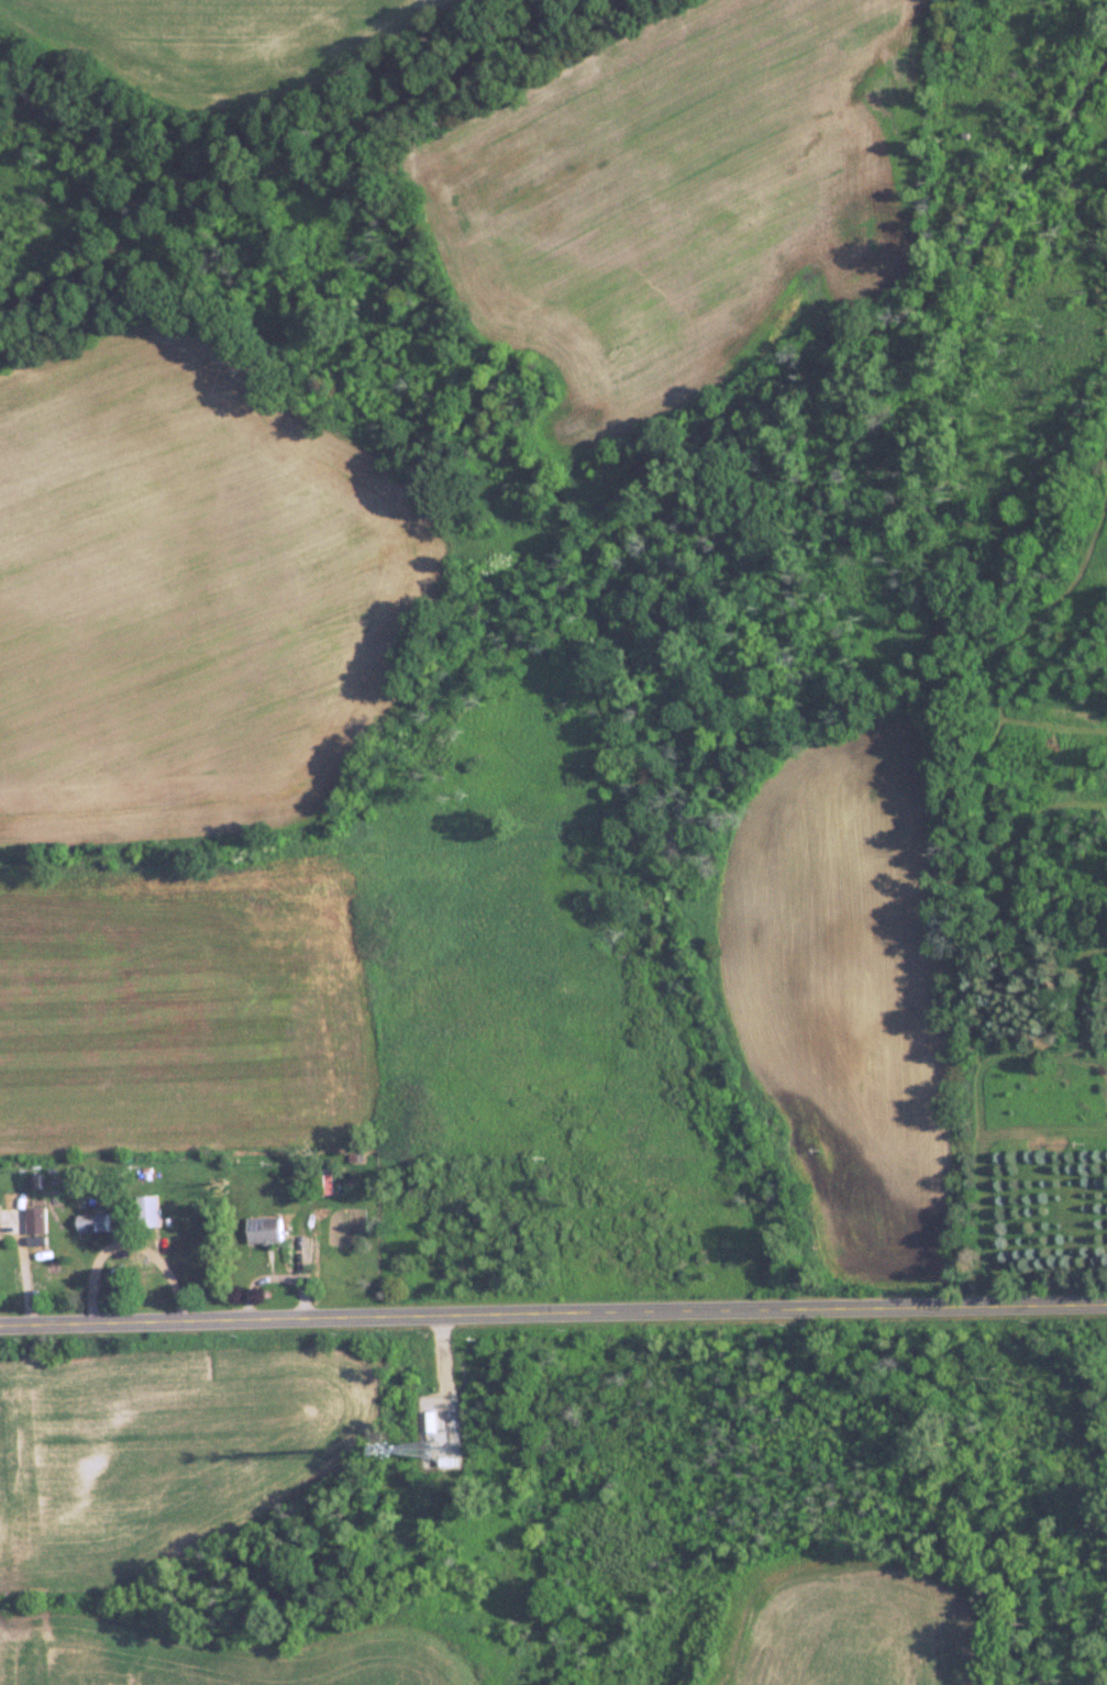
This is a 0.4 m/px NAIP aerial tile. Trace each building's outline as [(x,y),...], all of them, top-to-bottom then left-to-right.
[(318,1193),(330,1192),(328,1170),(317,1171),(318,1193)] [(158,1194),(140,1194),(140,1225),(158,1225),(158,1194)] [(25,1206),(25,1232),(45,1232),(45,1206),(25,1206)] [(77,1212),(77,1229),(107,1229),(107,1212),(77,1212)] [(249,1215),(249,1242),(282,1242),(282,1215),(249,1215)]
